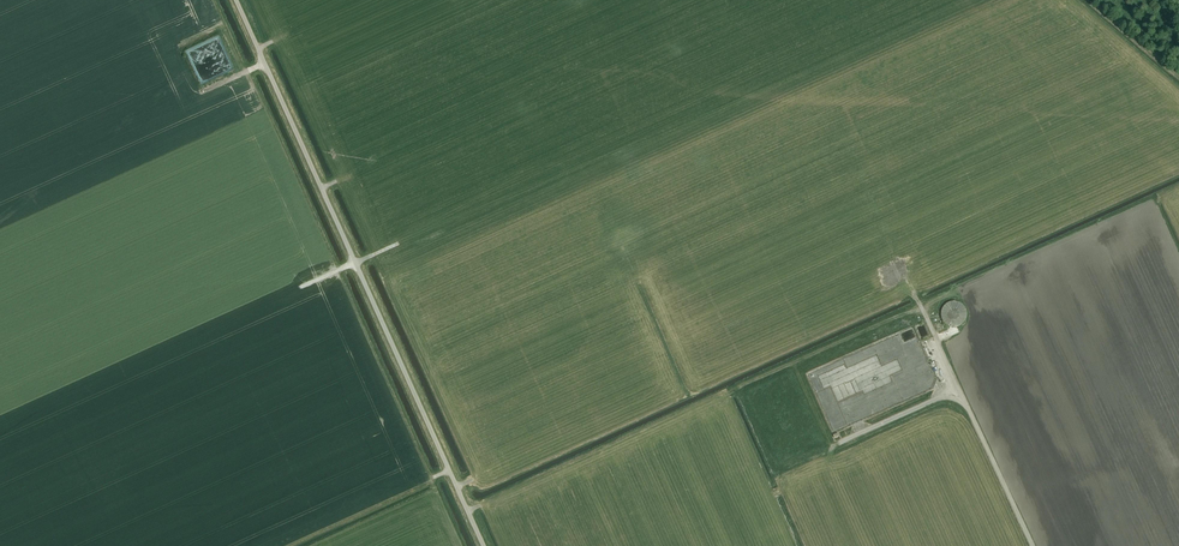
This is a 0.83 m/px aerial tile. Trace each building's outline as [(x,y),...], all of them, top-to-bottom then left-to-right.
[(947,325),(949,326),(951,327),(954,327),(956,327),(958,327),(960,326),(962,325),(964,323),(965,321),(966,319),(967,317),(967,315),(967,313),(967,310),(966,308),(965,306),(963,305),(962,303),(960,302),(957,301),(955,301),(953,301),(951,302),(949,302),(947,304),(945,305),(943,307),(942,309),(942,311),(941,313),(941,315),(942,318),(943,320),(944,322),(945,323),(947,325)]
